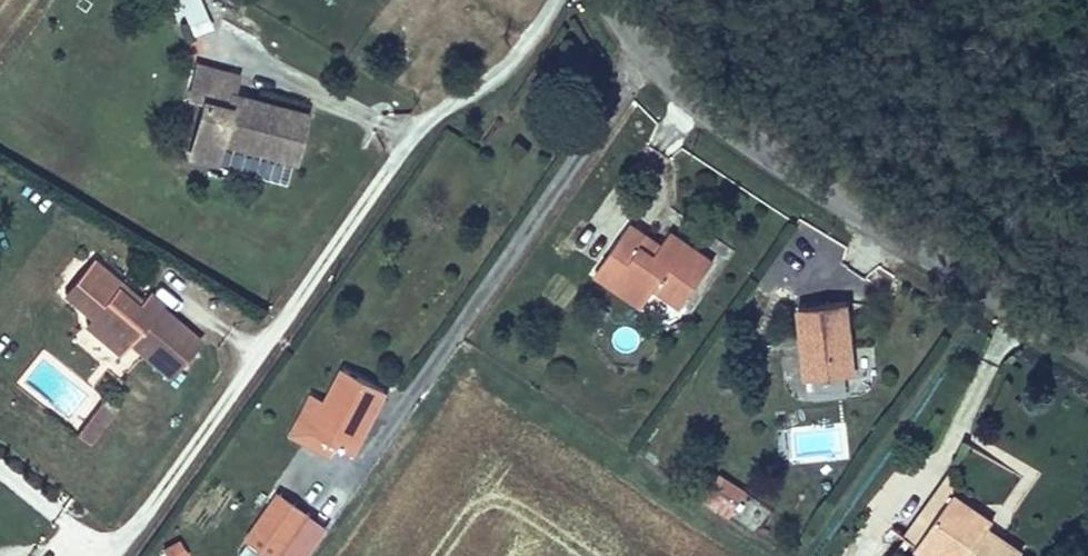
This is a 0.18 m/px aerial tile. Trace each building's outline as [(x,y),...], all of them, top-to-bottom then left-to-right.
[(190,35),(211,28),(201,0),(178,0),(190,35)] [(274,139),(287,143),(294,119),(224,103),(228,79),(191,70),(182,103),(196,108),(184,161),(204,166),(210,146),(270,160),(274,139)] [(283,164),(287,143),(274,139),(270,160),(283,164)] [(659,278),(684,297),(708,265),(664,234),(654,247),(648,258),(634,249),(643,239),(625,225),(589,273),(639,307),(650,291),(659,278)] [(648,258),(654,247),(643,239),(634,249),(648,258)] [(103,286),(106,279),(84,260),(57,293),(84,318),(78,326),(111,354),(117,346),(159,381),(189,346),(147,312),(151,307),(137,295),(132,300),(127,306),(103,286)] [(676,311),(684,297),(659,278),(650,291),(676,311)] [(132,300),(106,279),(103,286),(127,306),(132,300)] [(844,301),(795,305),(801,378),(849,374),(844,301)] [(301,435),(329,448),(344,456),(375,387),(333,368),(316,404),(301,435)] [(322,464),(329,448),(301,435),(316,404),(299,395),(278,442),(322,464)] [(92,408),(105,416),(110,410),(97,402),(92,408)] [(84,445),(105,416),(92,408),(72,435),(84,445)] [(714,482),(741,500),(748,490),(721,472),(714,482)] [(702,500),(729,518),(741,500),(714,482),(702,500)] [(912,553),(948,502),(945,485),(900,544),(912,553)] [(299,519),(301,515),(273,495),(239,543),(257,555),(272,555),(299,519)] [(749,499),(737,522),(758,533),(771,511),(749,499)] [(948,502),(912,553),(900,544),(891,555),(1008,555),(982,537),(986,527),(948,502)] [(319,535),(299,519),(272,555),(304,555),(319,535)] [(160,548),(164,555),(188,555),(179,538),(160,548)] [(228,555),(257,555),(239,543),(228,555)]
